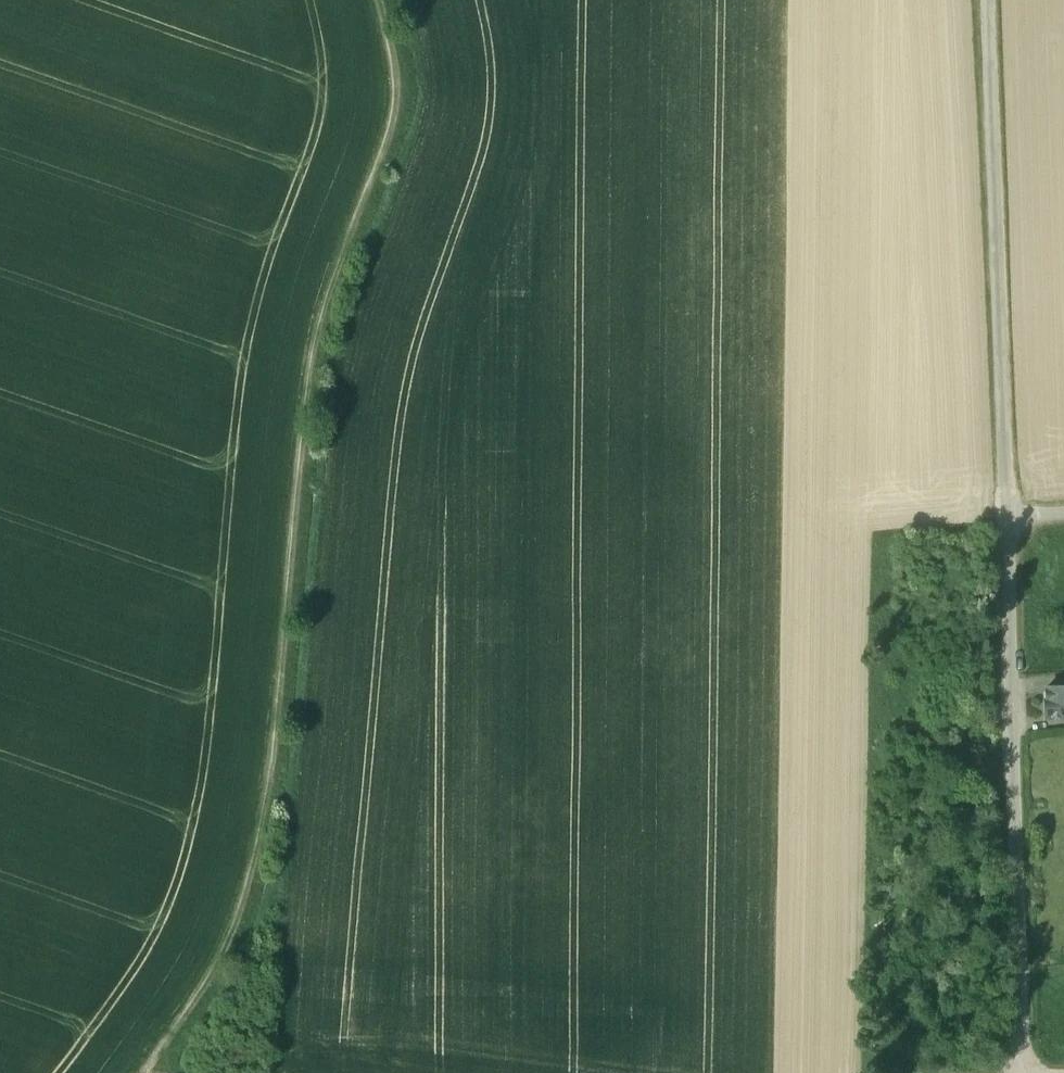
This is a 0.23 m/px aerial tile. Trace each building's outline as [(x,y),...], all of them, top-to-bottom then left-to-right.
[(1045,689),(1046,718),(1063,718),(1063,688),(1045,689)]
